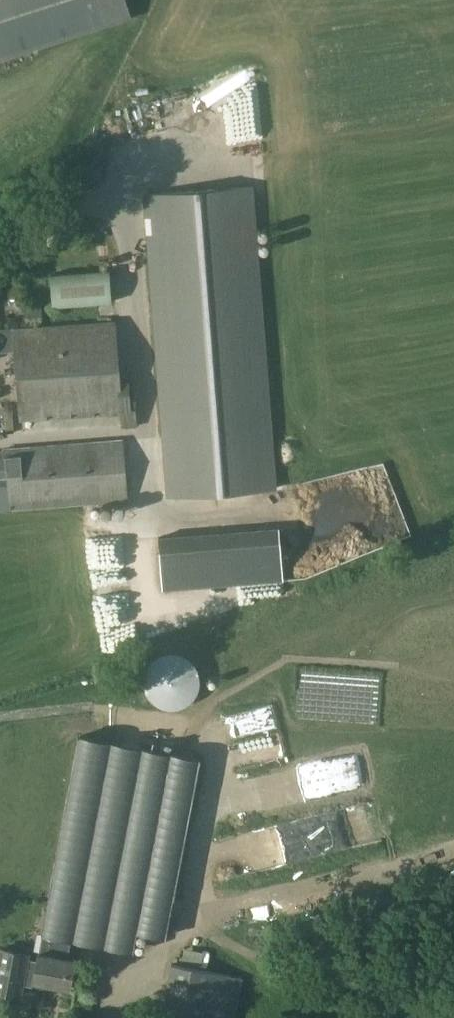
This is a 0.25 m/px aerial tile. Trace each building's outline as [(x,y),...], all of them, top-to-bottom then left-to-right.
[(47,50),(68,44),(65,44),(94,36),(99,36),(130,27),(130,17),(125,0),(113,0),(105,2),(91,2),(91,10),(79,10),(48,19),(47,50)] [(243,135),(246,112),(224,109),(221,132),(243,135)] [(252,186),(143,195),(168,498),(276,489),(252,186)] [(52,307),(112,303),(109,271),(50,275),(52,307)] [(120,381),(120,374),(115,320),(12,327),(19,422),(120,415),(121,428),(138,427),(133,380),(120,381)] [(7,484),(8,510),(128,500),(123,440),(4,449),(7,484)] [(0,485),(0,511),(8,510),(7,484),(0,485)] [(284,578),(279,527),(158,538),(163,590),(284,578)] [(146,679),(145,687),(146,696),(150,704),(156,710),(164,714),(173,715),(182,714),(189,710),(196,704),(200,696),(201,687),(199,679),(196,671),(189,665),(182,661),(173,659),(164,661),(156,665),(150,671),(146,679)] [(50,903),(40,953),(42,953),(66,958),(70,938),(133,951),(137,931),(165,937),(200,760),(80,736),(49,894),(51,894),(50,903)] [(28,955),(1,949),(0,952),(0,992),(20,996),(23,980),(33,982),(36,964),(26,962),(28,955)] [(36,964),(33,982),(69,989),(74,960),(66,958),(42,953),(40,953),(38,953),(38,956),(36,964)] [(231,976),(170,965),(160,1017),(224,1017),(231,976)]
